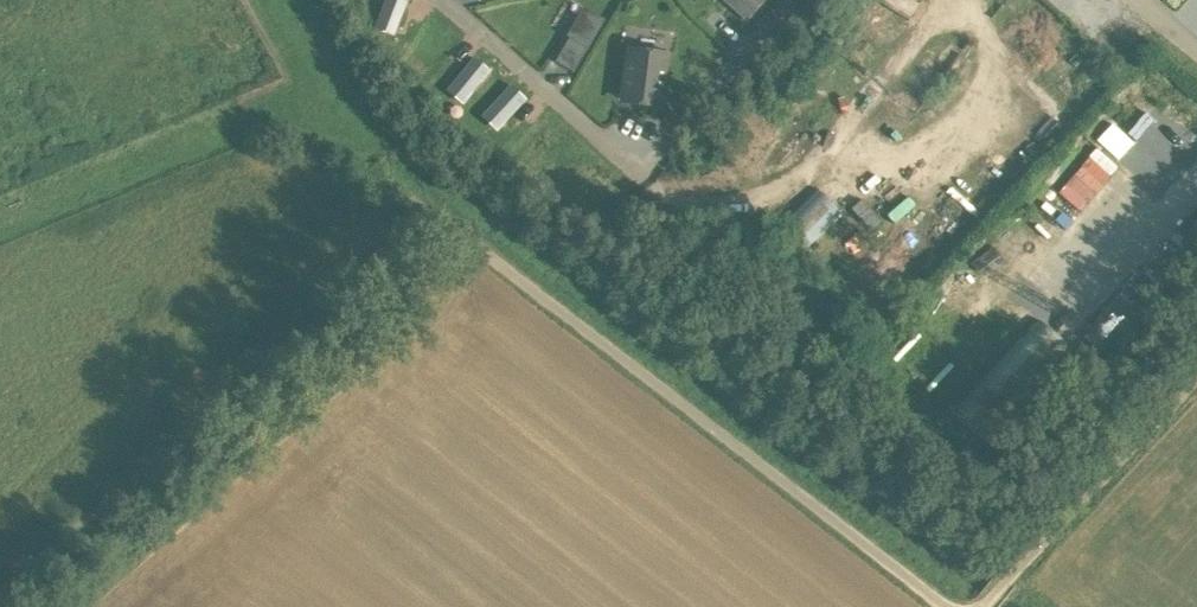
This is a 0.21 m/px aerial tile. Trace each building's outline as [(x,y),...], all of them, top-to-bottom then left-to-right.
[(408,0),(386,0),(385,4),(388,5),(381,21),(395,26),(402,9),(404,10),(408,0)] [(747,19),(764,0),(725,0),(747,19)] [(567,35),(570,37),(555,62),(574,73),(605,20),(604,20),(602,23),(586,14),(572,38),(567,35)] [(660,106),(666,58),(630,53),(624,101),(660,106)] [(481,83),(490,71),(475,58),(464,71),(467,72),(456,86),(467,95),(479,81),(481,83)] [(516,110),(526,99),(511,86),(501,98),(503,99),(491,112),(502,122),(514,109),(516,110)] [(1105,128),(1120,142),(1157,102),(1141,88),(1105,128)] [(1099,149),(1083,164),(1103,184),(1118,168),(1099,149)] [(817,189),(783,222),(809,248),(842,215),(817,189)] [(998,332),(1033,296),(1021,284),(984,323),(995,334),(998,332)] [(1033,296),(998,332),(1016,349),(1041,323),(1056,307),(1038,291),(1033,296)] [(1041,323),(1016,349),(952,415),(996,453),(1081,360),(1041,323)]
